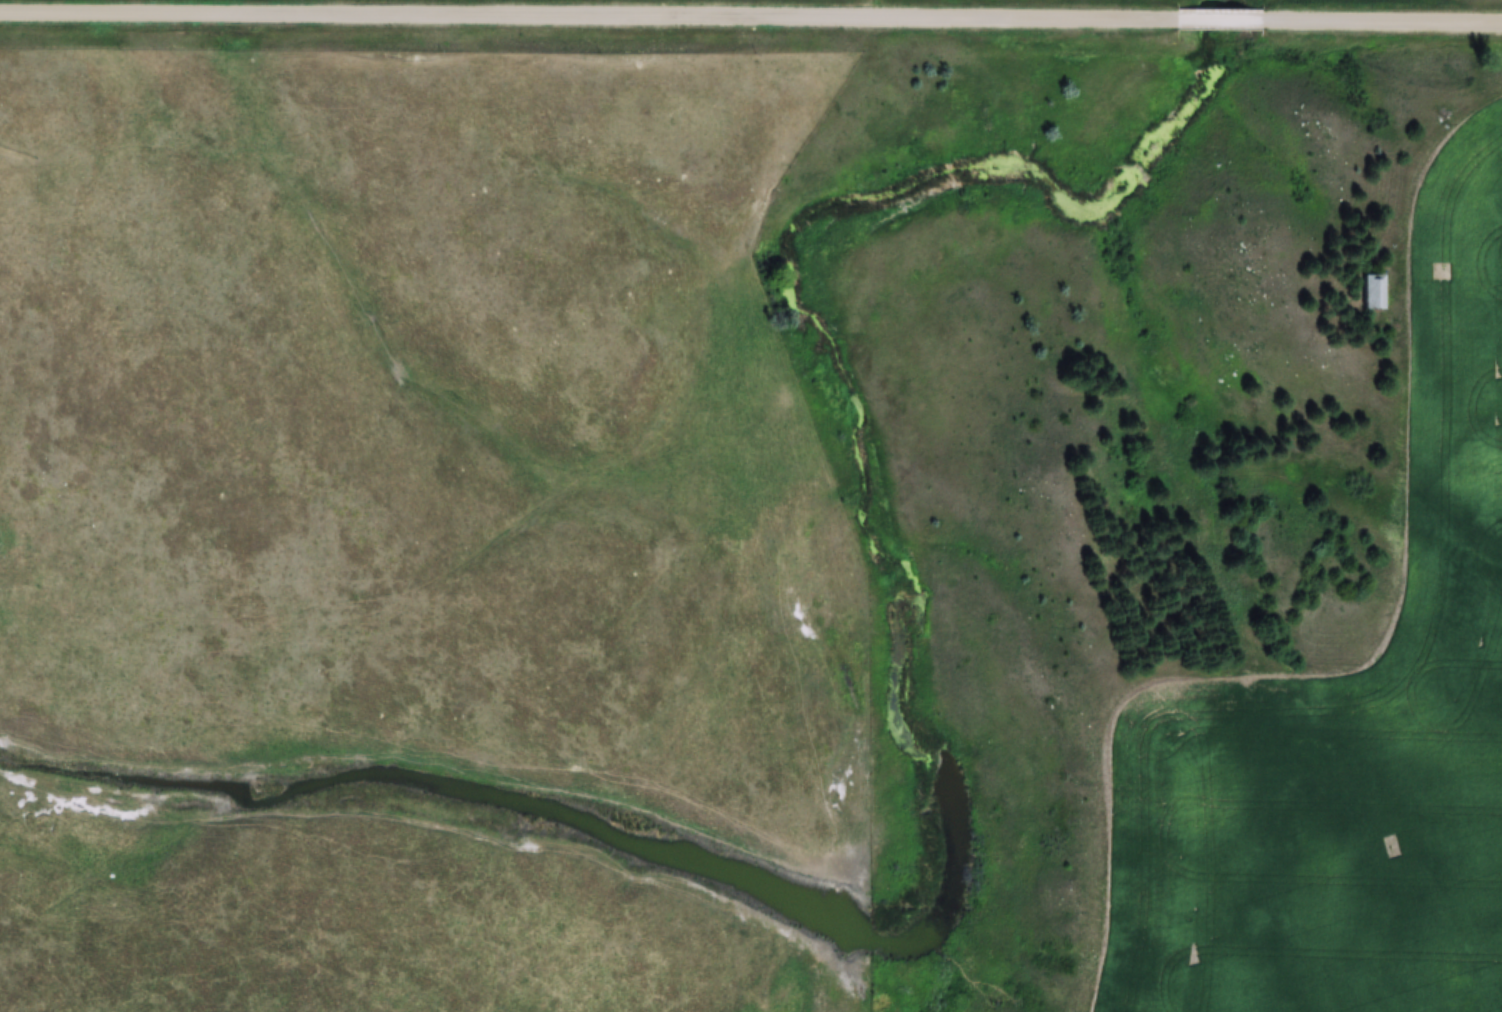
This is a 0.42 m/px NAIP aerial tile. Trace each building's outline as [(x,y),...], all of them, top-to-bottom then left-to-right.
[(1362,309),(1383,309),(1383,273),(1362,273),(1362,309)]
